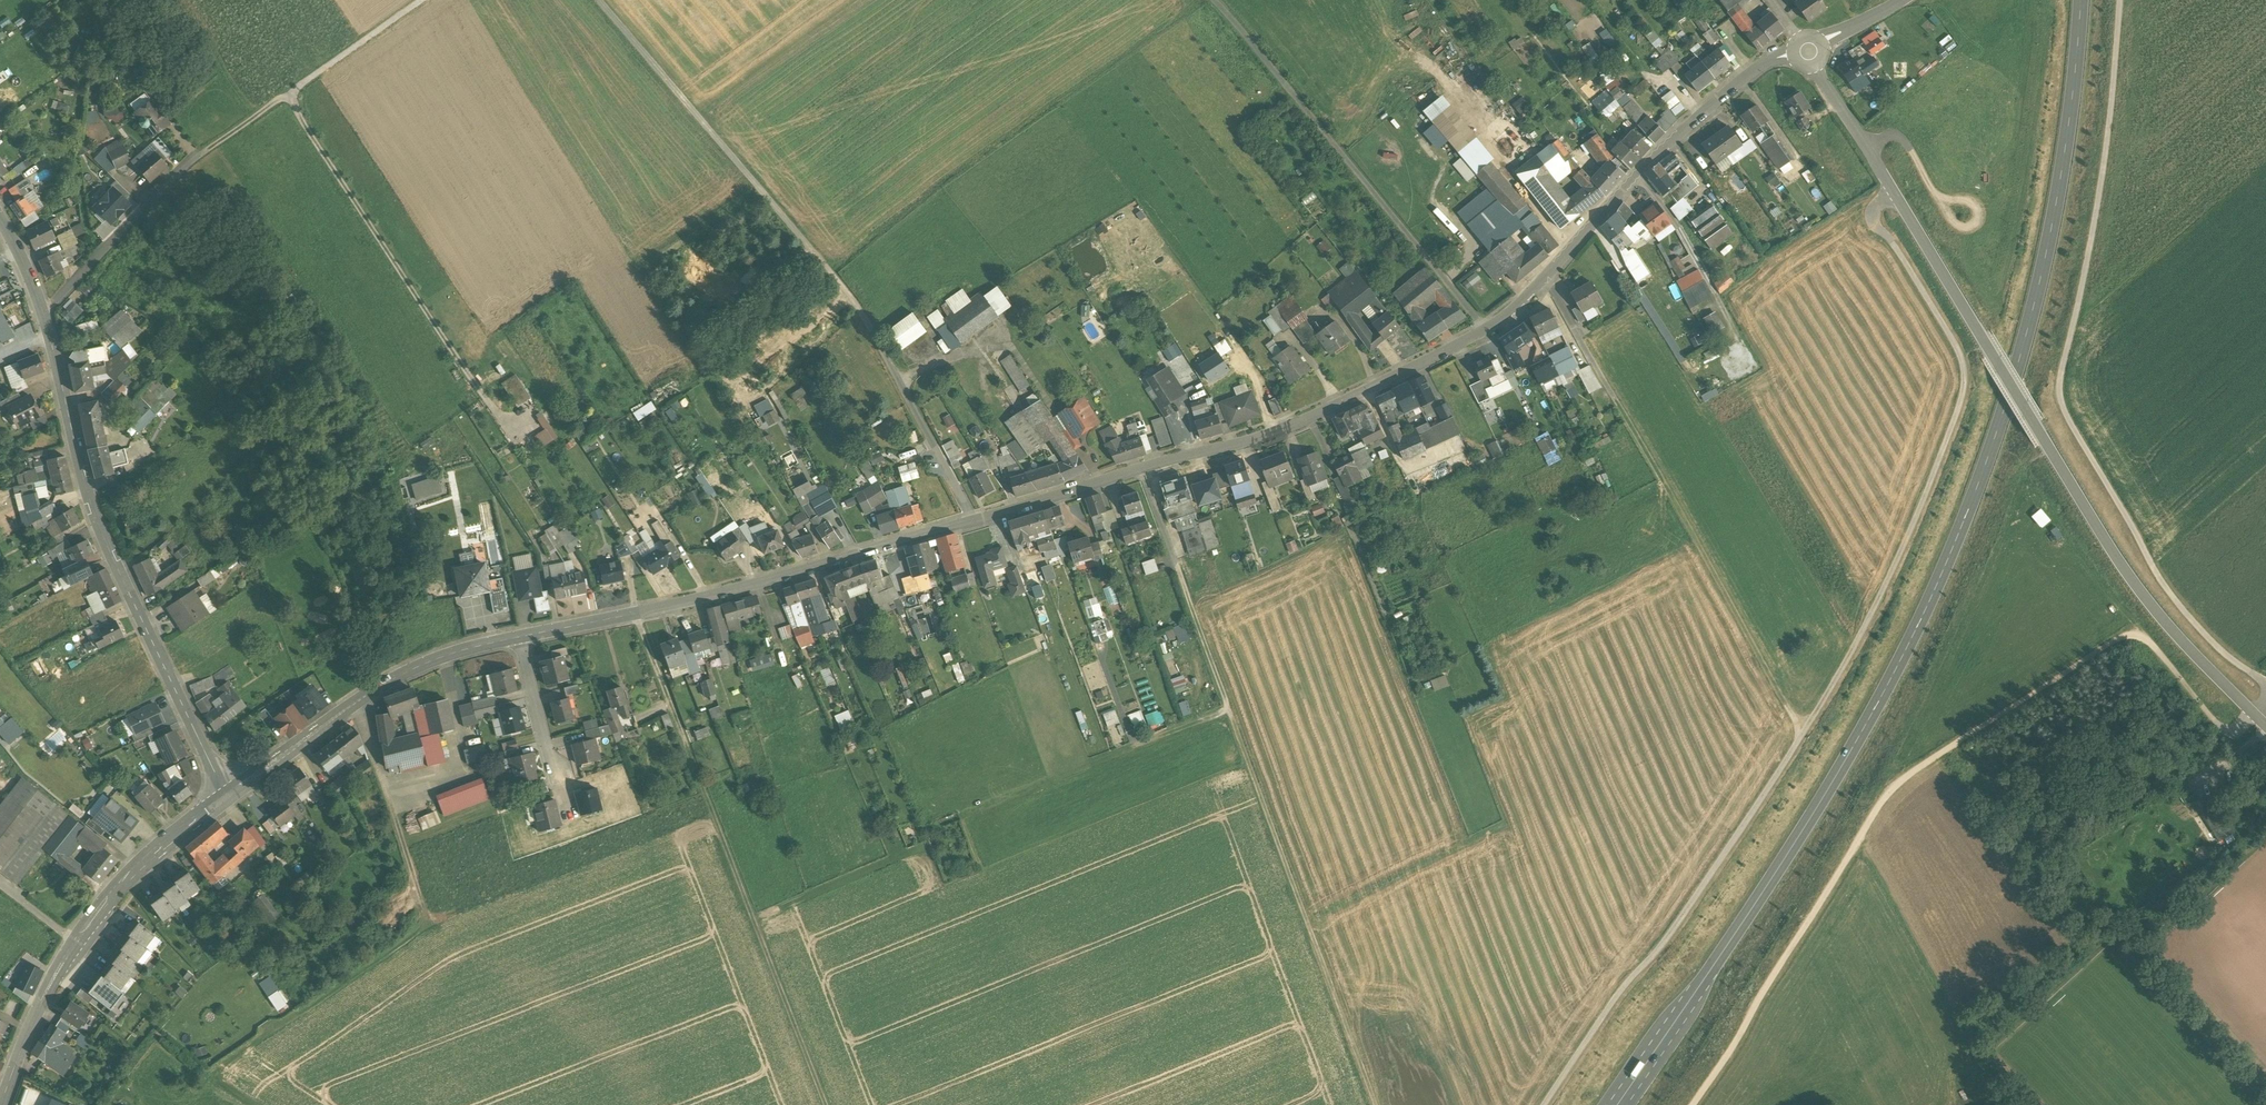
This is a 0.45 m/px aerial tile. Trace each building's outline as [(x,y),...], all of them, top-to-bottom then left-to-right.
[(1721,0),(1727,12),(1742,0),(1721,0)] [(1774,16),(1762,0),(1755,5),(1767,21),(1774,16)] [(1795,4),(1808,22),(1826,9),(1820,0),(1801,0),(1795,4)] [(1753,26),(1741,11),(1732,18),(1746,37),(1753,32),(1753,26)] [(1767,21),(1761,26),(1772,39),(1785,30),(1774,16),(1767,21)] [(1709,30),(1700,18),(1695,22),(1704,34),(1709,30)] [(1772,39),(1761,26),(1753,32),(1746,37),(1757,51),(1772,39)] [(1610,47),(1616,41),(1606,29),(1599,34),(1610,47)] [(1655,48),(1663,42),(1654,29),(1646,35),(1655,48)] [(1718,39),(1710,29),(1709,30),(1704,34),(1702,35),(1710,46),(1718,39)] [(1875,32),(1862,40),(1867,47),(1879,39),(1875,32)] [(1887,44),(1883,37),(1879,39),(1884,46),(1887,44)] [(1879,39),(1867,47),(1871,55),(1884,46),(1879,39)] [(1718,49),(1701,62),(1714,79),(1731,66),(1718,49)] [(1671,50),(1662,57),(1670,67),(1679,61),(1671,50)] [(1865,63),(1859,67),(1863,73),(1862,74),(1863,75),(1864,75),(1878,66),(1873,58),(1865,63)] [(1854,59),(1839,69),(1848,83),(1862,74),(1863,73),(1859,67),(1856,63),(1854,59)] [(1863,59),(1856,63),(1859,67),(1865,63),(1863,59)] [(1701,62),(1685,75),(1697,92),(1714,79),(1701,62)] [(1862,74),(1848,83),(1855,93),(1870,83),(1864,75),(1863,75),(1862,74)] [(1645,80),(1626,96),(1631,101),(1650,86),(1645,80)] [(166,105),(154,89),(146,95),(150,101),(152,103),(153,103),(158,111),(166,105)] [(1675,115),(1685,108),(1672,90),(1662,97),(1675,115)] [(1606,91),(1594,101),(1598,105),(1610,95),(1606,91)] [(1811,109),(1800,93),(1800,94),(1799,92),(1798,92),(1797,92),(1791,96),(1791,97),(1791,98),(1791,99),(1785,103),(1795,118),(1796,119),(1803,114),(1811,109)] [(1598,105),(1595,107),(1604,118),(1619,106),(1610,95),(1598,105)] [(1631,101),(1626,96),(1618,102),(1638,126),(1639,126),(1646,119),(1631,101)] [(158,111),(153,103),(152,103),(150,101),(135,112),(140,120),(140,124),(142,127),(146,128),(152,136),(168,125),(158,111)] [(1476,174),(1490,163),(1493,160),(1444,102),(1427,116),(1476,174)] [(1521,109),(1515,102),(1509,107),(1515,114),(1521,109)] [(1665,106),(1651,119),(1665,133),(1676,121),(1665,106)] [(1757,106),(1741,118),(1753,134),(1760,129),(1767,124),(1769,123),(1757,106)] [(122,107),(106,108),(106,120),(123,119),(122,107)] [(1515,114),(1509,107),(1503,113),(1509,120),(1515,114)] [(1803,114),(1796,119),(1795,118),(1794,119),(1803,133),(1811,128),(1803,114)] [(1651,119),(1648,117),(1646,119),(1639,126),(1648,134),(1646,136),(1654,144),(1665,133),(1651,119)] [(1775,135),(1767,124),(1760,129),(1768,140),(1775,135)] [(1648,134),(1639,126),(1638,126),(1633,131),(1642,140),(1646,136),(1648,134)] [(1742,146),(1728,127),(1715,136),(1729,155),(1742,146)] [(1633,131),(1612,152),(1617,157),(1623,163),(1629,170),(1648,149),(1640,141),(1642,140),(1633,131)] [(1614,160),(1597,135),(1588,141),(1592,147),(1590,149),(1603,166),(1604,166),(1609,161),(1611,162),(1614,160)] [(1768,140),(1761,146),(1779,171),(1793,161),(1775,135),(1768,140)] [(1715,136),(1702,145),(1716,164),(1729,155),(1715,136)] [(172,154),(163,144),(157,149),(166,159),(172,154)] [(1567,202),(1548,177),(1564,164),(1565,163),(1551,145),(1516,174),(1560,230),(1579,215),(1568,202),(1567,202)] [(123,146),(108,153),(116,169),(131,162),(123,146)] [(148,157),(136,168),(149,183),(167,167),(154,152),(148,157)] [(1671,153),(1646,174),(1663,195),(1673,187),(1664,176),(1680,163),(1671,153)] [(144,154),(133,164),(136,168),(148,157),(144,154)] [(1580,171),(1570,159),(1565,163),(1564,164),(1574,176),(1580,171)] [(1611,162),(1609,161),(1604,166),(1596,175),(1612,189),(1625,174),(1618,168),(1611,162)] [(1524,207),(1490,163),(1476,174),(1500,201),(1512,216),(1515,214),(1524,207)] [(1629,170),(1623,163),(1618,168),(1625,174),(1629,170)] [(7,173),(2,177),(6,183),(17,175),(13,170),(7,173)] [(1585,188),(1568,202),(1579,215),(1604,195),(1591,181),(1580,171),(1574,176),(1585,188)] [(1612,189),(1596,175),(1591,181),(1604,195),(1605,197),(1612,189)] [(1689,176),(1674,189),(1682,199),(1698,187),(1689,176)] [(26,180),(10,190),(17,201),(24,197),(27,195),(23,189),(30,185),(26,180)] [(130,195),(116,181),(110,187),(112,189),(113,189),(125,200),(130,195)] [(112,189),(98,203),(98,212),(110,223),(117,216),(117,217),(123,212),(122,211),(129,204),(125,200),(113,189),(112,189)] [(1489,189),(1459,214),(1469,226),(1500,201),(1489,189)] [(43,206),(33,191),(27,195),(24,197),(34,212),(38,209),(43,206)] [(34,212),(24,197),(17,201),(11,206),(20,221),(34,212)] [(1500,201),(1469,226),(1483,243),(1500,229),(1514,218),(1512,216),(1500,201)] [(1630,209),(1623,203),(1618,209),(1626,215),(1630,209)] [(1656,204),(1640,216),(1649,229),(1654,235),(1670,224),(1656,204)] [(1712,204),(1687,222),(1694,232),(1697,230),(1710,249),(1732,233),(1712,204)] [(1524,207),(1515,214),(1520,222),(1532,213),(1526,205),(1524,207)] [(1626,215),(1618,209),(1616,214),(1622,221),(1626,215)] [(34,212),(20,221),(25,227),(38,218),(34,212)] [(1541,224),(1532,213),(1520,222),(1529,234),(1541,224)] [(1616,214),(1601,227),(1622,252),(1625,249),(1649,229),(1641,221),(1630,230),(1622,221),(1616,214)] [(56,219),(50,222),(53,228),(59,225),(56,219)] [(47,223),(26,233),(33,249),(39,246),(48,242),(55,239),(47,223)] [(73,226),(77,236),(86,233),(82,223),(73,226)] [(1557,245),(1541,224),(1529,234),(1538,244),(1529,252),(1538,264),(1548,256),(1546,253),(1557,245)] [(1523,257),(1500,229),(1483,243),(1515,283),(1532,269),(1523,257)] [(71,230),(57,237),(60,244),(74,237),(71,230)] [(74,237),(60,244),(63,250),(63,251),(68,248),(74,245),(77,244),(74,237)] [(1317,245),(1322,254),(1332,248),(1326,239),(1317,245)] [(80,257),(74,245),(68,248),(75,262),(80,257)] [(75,262),(68,248),(63,251),(63,250),(61,251),(68,265),(75,262)] [(1626,266),(1637,283),(1649,275),(1633,249),(1628,252),(1625,249),(1622,252),(1626,266)] [(68,265),(61,251),(58,252),(62,260),(59,262),(61,268),(68,265)] [(58,252),(39,261),(47,278),(62,270),(61,268),(59,262),(62,260),(58,252)] [(1538,264),(1529,252),(1523,257),(1532,269),(1538,264)] [(1508,274),(1492,256),(1483,264),(1499,282),(1508,274)] [(1681,261),(1674,265),(1679,274),(1686,270),(1681,261)] [(1356,272),(1328,294),(1347,320),(1355,314),(1368,304),(1376,297),(1356,272)] [(1464,280),(1468,287),(1482,279),(1477,272),(1464,280)] [(1720,292),(1734,283),(1728,273),(1714,282),(1720,292)] [(1432,275),(1400,302),(1409,315),(1419,306),(1432,295),(1441,287),(1432,275)] [(1705,280),(1683,293),(1693,310),(1714,297),(1705,280)] [(1591,283),(1571,294),(1578,307),(1582,313),(1602,302),(1591,283)] [(96,291),(86,285),(81,291),(88,298),(96,291)] [(1454,303),(1441,287),(1432,295),(1443,310),(1454,303)] [(998,316),(1011,307),(997,289),(985,298),(998,316)] [(951,322),(985,298),(981,293),(970,301),(963,290),(940,307),(951,322)] [(1389,313),(1376,297),(1368,304),(1380,320),(1389,313)] [(951,322),(948,324),(962,343),(998,316),(985,298),(951,322)] [(73,302),(68,307),(66,305),(64,307),(66,309),(61,315),(67,321),(71,317),(75,320),(83,311),(73,302)] [(1465,317),(1454,303),(1443,310),(1437,314),(1447,329),(1465,317)] [(1419,306),(1409,315),(1418,327),(1430,318),(1426,312),(1425,313),(1419,306)] [(1578,307),(1572,311),(1579,323),(1586,319),(1582,313),(1578,307)] [(1549,310),(1531,319),(1540,337),(1542,335),(1558,328),(1549,310)] [(140,332),(122,311),(101,327),(120,349),(140,332)] [(948,324),(938,311),(928,319),(943,339),(938,343),(945,353),(947,352),(950,350),(951,352),(962,343),(948,324)] [(1697,320),(1701,329),(1721,321),(1716,311),(1697,320)] [(0,313),(0,340),(2,343),(13,337),(0,313)] [(1291,327),(1281,313),(1273,319),(1283,333),(1291,327)] [(1380,320),(1373,325),(1384,339),(1400,327),(1389,313),(1380,320)] [(1377,345),(1355,314),(1347,320),(1370,351),(1377,345)] [(1447,329),(1437,314),(1430,318),(1418,327),(1428,341),(1447,329)] [(888,335),(902,353),(925,335),(911,317),(888,335)] [(1317,335),(1306,320),(1292,330),(1303,344),(1317,335)] [(1335,321),(1317,335),(1331,355),(1350,342),(1335,321)] [(1523,324),(1515,329),(1524,344),(1532,339),(1523,324)] [(164,329),(155,339),(164,347),(173,338),(164,329)] [(1515,329),(1498,339),(1507,354),(1515,350),(1524,344),(1515,329)] [(1219,355),(1221,358),(1232,351),(1225,340),(1214,347),(1219,355)] [(1303,363),(1290,346),(1274,357),(1287,375),(1285,376),(1291,384),(1309,370),(1303,362),(1303,363)] [(103,347),(72,353),(69,358),(74,361),(75,365),(88,362),(88,364),(103,361),(108,360),(105,348),(103,347)] [(1568,347),(1549,356),(1550,358),(1559,376),(1578,367),(1568,347)] [(1507,354),(1507,355),(1514,370),(1523,366),(1515,350),(1507,354)] [(122,351),(108,360),(109,370),(112,383),(131,364),(122,351)] [(38,355),(17,363),(23,379),(24,379),(44,372),(38,355)] [(1200,367),(1210,382),(1229,370),(1221,358),(1219,355),(1200,367)] [(1041,402),(1011,356),(1001,362),(1033,406),(1041,402)] [(1488,358),(1474,364),(1479,374),(1478,374),(1481,381),(1485,390),(1508,380),(1503,370),(1495,374),(1490,362),(1488,358)] [(1503,370),(1498,358),(1490,362),(1495,374),(1503,370)] [(1550,358),(1532,367),(1541,385),(1559,376),(1550,358)] [(103,361),(88,364),(90,374),(98,372),(105,371),(103,361)] [(75,365),(69,366),(75,393),(94,389),(91,377),(90,374),(88,364),(88,362),(75,365)] [(17,363),(4,368),(12,388),(24,381),(24,379),(23,379),(17,363)] [(1589,365),(1578,371),(1589,393),(1601,387),(1589,365)] [(1184,394),(1168,369),(1149,381),(1160,397),(1165,406),(1167,404),(1184,394)] [(516,407),(531,397),(515,373),(501,383),(516,407)] [(1423,376),(1408,383),(1415,397),(1421,394),(1430,390),(1423,376)] [(24,381),(12,388),(15,394),(19,393),(28,388),(24,381)] [(1485,390),(1481,381),(1470,386),(1479,405),(1490,399),(1485,390)] [(1408,383),(1376,399),(1381,412),(1399,404),(1399,405),(1414,397),(1415,397),(1408,383)] [(1569,383),(1564,386),(1566,392),(1572,389),(1569,383)] [(1233,388),(1237,399),(1249,394),(1246,384),(1233,388)] [(791,394),(799,407),(811,400),(802,387),(791,394)] [(116,397),(107,388),(101,394),(110,403),(116,397)] [(1577,395),(1572,389),(1566,392),(1570,399),(1577,395)] [(1430,390),(1421,394),(1426,404),(1427,403),(1434,400),(1430,390)] [(19,393),(15,394),(0,403),(0,409),(2,413),(10,408),(10,407),(23,400),(19,393)] [(1204,393),(1189,398),(1191,404),(1193,411),(1208,407),(1204,393)] [(775,394),(756,403),(767,426),(786,417),(775,394)] [(1222,404),(1227,419),(1229,426),(1259,415),(1252,394),(1249,394),(1237,399),(1222,404)] [(1415,397),(1414,397),(1419,407),(1420,410),(1428,406),(1427,403),(1426,404),(1421,394),(1415,397)] [(23,400),(10,407),(10,408),(18,423),(26,419),(27,422),(44,413),(39,404),(36,406),(31,396),(23,400)] [(150,409),(137,396),(122,412),(134,424),(147,411),(150,409)] [(1173,413),(1167,404),(1165,406),(1160,397),(1154,401),(1164,418),(1173,413)] [(1399,404),(1381,412),(1386,425),(1397,420),(1396,418),(1403,415),(1403,414),(1419,407),(1414,397),(1399,405),(1399,404)] [(1275,398),(1268,401),(1274,416),(1282,413),(1275,398)] [(637,420),(656,409),(652,401),(633,411),(637,420)] [(1082,401),(1061,414),(1070,429),(1075,436),(1076,436),(1090,427),(1090,428),(1099,422),(1086,401),(1082,401)] [(96,402),(79,406),(84,428),(101,425),(96,402)] [(1053,419),(1041,402),(1033,406),(1016,416),(1032,436),(1040,447),(1052,439),(1062,432),(1053,419)] [(1227,419),(1222,404),(1221,402),(1214,405),(1218,416),(1219,422),(1227,419)] [(1364,404),(1349,412),(1354,423),(1360,421),(1365,430),(1366,432),(1378,425),(1372,413),(1369,414),(1364,404)] [(1436,422),(1428,406),(1420,410),(1427,423),(1429,426),(1436,422)] [(671,408),(667,410),(672,421),(676,419),(671,408)] [(147,411),(138,420),(145,427),(154,418),(147,411)] [(547,411),(536,418),(543,429),(554,422),(547,411)] [(1349,412),(1333,419),(1342,437),(1346,435),(1357,428),(1354,423),(1349,412)] [(950,413),(944,417),(949,427),(956,423),(950,413)] [(1070,429),(1061,414),(1053,419),(1062,432),(1063,433),(1070,429)] [(1032,436),(1016,416),(1006,422),(1018,438),(1029,454),(1040,447),(1032,436)] [(1218,416),(1196,422),(1201,439),(1223,432),(1219,422),(1218,416)] [(1431,430),(1418,436),(1424,449),(1461,433),(1453,417),(1430,428),(1431,430)] [(1160,448),(1173,444),(1164,418),(1152,422),(1160,448)] [(1397,420),(1386,425),(1388,429),(1396,446),(1403,442),(1410,440),(1408,433),(1402,435),(1399,429),(1400,428),(1397,420)] [(1427,423),(1408,433),(1410,440),(1418,436),(1431,430),(1430,428),(1429,426),(1427,423)] [(1136,424),(1127,427),(1130,435),(1139,432),(1136,424)] [(101,425),(84,428),(88,450),(105,446),(101,425)] [(1378,425),(1366,432),(1365,430),(1359,432),(1364,442),(1365,444),(1383,435),(1378,425)] [(139,436),(130,428),(126,432),(135,441),(139,436)] [(1118,438),(1112,428),(1104,433),(1106,436),(1103,437),(1106,444),(1118,438)] [(539,444),(551,438),(547,429),(535,435),(539,444)] [(1070,429),(1063,433),(1075,450),(1082,446),(1076,436),(1075,436),(1070,429)] [(1549,430),(1535,438),(1549,465),(1562,458),(1556,448),(1558,447),(1549,430)] [(1063,433),(1062,432),(1052,439),(1067,463),(1077,454),(1075,450),(1063,433)] [(277,434),(266,444),(272,449),(283,439),(277,434)] [(1418,436),(1410,440),(1417,453),(1424,449),(1418,436)] [(1018,438),(1006,446),(1009,451),(1011,454),(1017,462),(1029,454),(1018,438)] [(1123,447),(1118,438),(1106,444),(1105,444),(1116,464),(1129,460),(1123,447)] [(1141,440),(1123,447),(1129,460),(1146,454),(1141,440)] [(1410,440),(1403,442),(1410,456),(1417,453),(1410,440)] [(955,441),(945,447),(955,463),(964,457),(955,441)] [(1410,456),(1403,442),(1396,446),(1402,459),(1410,456)] [(1592,445),(1578,452),(1583,462),(1597,454),(1592,445)] [(105,446),(88,450),(95,478),(112,474),(111,469),(107,454),(105,446)] [(1364,448),(1350,455),(1358,472),(1371,465),(1364,448)] [(124,449),(107,454),(111,469),(128,464),(124,449)] [(46,451),(27,455),(29,464),(33,463),(33,461),(48,458),(46,451)] [(996,452),(981,456),(989,470),(1000,467),(998,458),(996,452)] [(1315,452),(1300,458),(1303,466),(1302,466),(1306,477),(1309,484),(1310,483),(1325,478),(1315,452)] [(1282,453),(1260,461),(1267,481),(1268,480),(1271,486),(1272,485),(1272,486),(1292,478),(1282,453)] [(1011,454),(998,458),(1000,467),(1001,468),(1008,466),(1018,463),(1017,462),(1011,454)] [(1056,462),(1051,454),(1047,457),(1051,464),(1056,462)] [(1067,463),(1058,467),(1064,481),(1089,471),(1077,454),(1067,463)] [(1478,466),(1487,462),(1484,454),(1474,458),(1478,466)] [(1350,455),(1333,463),(1340,476),(1344,485),(1346,484),(1347,487),(1362,480),(1358,472),(1350,455)] [(989,470),(981,456),(970,462),(975,472),(969,475),(971,479),(985,472),(989,470)] [(49,461),(48,461),(49,465),(50,471),(52,478),(69,474),(65,457),(49,461)] [(48,458),(33,461),(33,463),(34,469),(49,465),(48,461),(49,461),(48,458)] [(1244,460),(1225,466),(1226,471),(1231,486),(1250,480),(1244,460)] [(1018,463),(1008,466),(1012,479),(1026,474),(1025,474),(1018,463)] [(915,464),(900,468),(904,481),(919,477),(915,464)] [(1057,464),(1026,474),(1037,490),(1064,482),(1064,481),(1058,467),(1057,464)] [(729,480),(723,469),(719,472),(716,466),(708,470),(718,487),(729,480)] [(50,471),(40,473),(42,480),(43,480),(52,478),(50,471)] [(701,471),(694,476),(709,497),(716,492),(701,471)] [(1215,480),(1218,490),(1231,486),(1226,471),(1213,475),(1215,480)] [(971,479),(969,480),(979,499),(995,491),(985,472),(971,479)] [(40,473),(31,476),(33,482),(42,480),(40,473)] [(69,474),(52,478),(56,496),(73,492),(69,474)] [(1012,479),(1011,479),(1016,497),(1037,490),(1026,474),(1012,479)] [(1344,485),(1340,476),(1334,479),(1345,504),(1353,500),(1347,487),(1346,484),(1344,485)] [(438,477),(411,482),(414,499),(441,494),(438,477)] [(1309,484),(1306,477),(1300,480),(1308,501),(1316,498),(1310,483),(1309,484)] [(42,480),(33,482),(34,489),(45,486),(43,480),(42,480)] [(1184,480),(1164,486),(1168,500),(1170,505),(1190,498),(1184,480)] [(1215,480),(1194,486),(1199,505),(1221,499),(1218,490),(1215,480)] [(1271,486),(1268,480),(1267,481),(1262,483),(1273,512),(1281,509),(1272,486),(1272,485),(1271,486)] [(889,505),(882,507),(881,501),(887,498),(884,491),(880,482),(864,492),(872,511),(876,509),(879,517),(891,514),(891,513),(889,505)] [(826,485),(808,495),(812,502),(819,515),(820,515),(837,505),(826,485)] [(695,505),(703,501),(696,488),(688,493),(695,505)] [(891,488),(884,491),(887,498),(893,495),(892,491),(891,488)] [(905,488),(892,491),(893,495),(898,511),(910,507),(905,488)] [(34,489),(22,492),(26,506),(38,503),(34,489)] [(864,492),(857,495),(865,514),(872,511),(864,492)] [(1138,493),(1123,498),(1123,501),(1119,503),(1123,517),(1143,510),(1138,493)] [(1100,494),(1086,499),(1092,517),(1101,514),(1106,512),(1100,494)] [(607,507),(613,504),(608,495),(602,498),(607,507)] [(1255,495),(1236,501),(1238,510),(1257,504),(1255,495)] [(1190,498),(1170,505),(1175,521),(1179,532),(1183,531),(1191,556),(1206,551),(1206,552),(1215,549),(1206,524),(1199,526),(1198,522),(1190,498)] [(474,550),(471,550),(462,500),(455,501),(460,532),(461,532),(464,552),(470,552),(471,559),(476,558),(474,550)] [(1170,505),(1168,500),(1161,502),(1168,523),(1175,521),(1170,505)] [(812,502),(803,507),(811,521),(819,515),(812,502)] [(38,503),(26,506),(31,524),(46,515),(55,510),(56,509),(52,503),(40,511),(38,503)] [(1315,516),(1325,512),(1322,503),(1312,507),(1315,516)] [(898,511),(895,511),(895,512),(900,528),(917,523),(912,507),(898,511)] [(1058,507),(1043,511),(1049,530),(1050,529),(1064,525),(1062,520),(1064,519),(1063,514),(1061,515),(1058,507)] [(59,516),(55,519),(63,532),(79,523),(71,509),(59,516)] [(55,510),(46,515),(50,522),(55,519),(59,516),(55,510)] [(1043,511),(1029,516),(1035,534),(1049,530),(1043,511)] [(770,512),(765,515),(766,516),(769,522),(772,526),(777,522),(770,512)] [(891,514),(879,517),(883,532),(900,528),(895,512),(891,513),(891,514)] [(805,513),(792,521),(796,527),(809,519),(805,513)] [(1101,514),(1092,517),(1095,525),(1104,521),(1101,514)] [(819,515),(811,521),(817,530),(825,525),(820,515),(819,515)] [(762,518),(751,523),(753,529),(769,522),(766,516),(762,518)] [(1029,516),(1009,522),(1014,540),(1028,536),(1035,534),(1029,516)] [(1210,518),(1198,522),(1199,526),(1206,524),(1212,522),(1210,518)] [(63,532),(55,519),(50,522),(51,525),(46,528),(52,538),(63,532)] [(665,534),(658,520),(651,524),(659,538),(665,534)] [(825,525),(817,530),(830,548),(841,540),(840,538),(843,536),(838,529),(835,531),(828,523),(825,525)] [(1148,523),(1122,531),(1126,544),(1152,536),(1148,523)] [(792,525),(784,530),(788,535),(795,531),(792,525)] [(551,526),(545,530),(549,536),(555,533),(551,526)] [(738,528),(731,532),(739,544),(746,539),(738,528)] [(774,529),(766,532),(767,535),(757,539),(763,554),(782,547),(775,531),(774,529)] [(1049,530),(1035,534),(1038,546),(1050,542),(1050,543),(1055,542),(1050,529),(1049,530)] [(575,551),(563,531),(556,535),(560,542),(568,555),(575,551)] [(788,535),(787,535),(794,544),(801,541),(795,531),(788,535)] [(63,532),(52,538),(56,546),(67,540),(63,532)] [(731,532),(713,544),(725,561),(742,549),(739,544),(731,532)] [(1103,533),(1102,534),(1105,542),(1110,540),(1107,532),(1103,533)] [(549,539),(545,534),(539,538),(550,555),(556,551),(553,546),(549,539)] [(665,534),(659,538),(663,546),(670,542),(665,534)] [(956,534),(938,539),(943,557),(945,556),(948,568),(948,569),(949,573),(966,568),(956,534)] [(556,535),(549,539),(553,546),(560,542),(556,535)] [(628,535),(622,539),(625,544),(631,540),(628,535)] [(1028,536),(1014,540),(1018,552),(1028,549),(1026,542),(1029,541),(1028,536)] [(164,537),(157,544),(162,550),(169,543),(164,537)] [(794,544),(793,544),(802,557),(818,553),(813,537),(801,541),(794,544)] [(1066,538),(1055,542),(1057,548),(1061,560),(1066,558),(1064,553),(1070,551),(1068,545),(1066,538)] [(1089,538),(1068,545),(1070,551),(1074,563),(1094,557),(1095,557),(1091,546),(1089,538)] [(56,546),(48,551),(53,559),(57,556),(56,555),(66,550),(71,548),(67,540),(56,546)] [(631,540),(625,544),(632,555),(638,551),(631,540)] [(71,548),(66,550),(73,565),(83,560),(93,555),(87,541),(71,548)] [(663,546),(657,550),(666,565),(680,557),(670,542),(663,546)] [(929,542),(920,544),(928,573),(940,570),(933,549),(932,550),(929,542)] [(1050,542),(1038,546),(1040,553),(1057,548),(1055,542),(1050,543),(1050,542)] [(1098,543),(1091,546),(1095,557),(1094,557),(1095,561),(1104,558),(1098,543)] [(625,544),(615,547),(618,559),(632,555),(625,544)] [(920,544),(906,548),(914,576),(915,576),(928,573),(920,544)] [(184,547),(174,555),(179,562),(180,562),(189,554),(184,547)] [(993,554),(976,559),(985,588),(997,585),(992,571),(1008,566),(1002,548),(991,551),(993,554)] [(66,550),(57,555),(63,569),(73,565),(66,550)] [(666,565),(657,550),(643,559),(652,574),(666,565)] [(1253,554),(1245,556),(1251,573),(1258,571),(1253,554)] [(148,559),(133,567),(140,581),(155,573),(148,559)] [(1155,559),(1142,563),(1147,576),(1159,572),(1155,559)] [(73,565),(63,569),(71,586),(87,579),(86,577),(91,575),(83,560),(73,565)] [(619,561),(598,566),(602,584),(623,580),(621,572),(624,572),(622,563),(619,563),(619,561)] [(876,561),(861,565),(867,583),(882,578),(876,561)] [(179,562),(157,577),(163,587),(164,586),(186,571),(180,562),(179,562)] [(1041,568),(1047,582),(1057,577),(1051,563),(1041,568)] [(484,564),(455,570),(461,597),(489,592),(487,581),(484,564)] [(547,565),(542,566),(545,580),(550,579),(551,579),(548,567),(547,565)] [(861,565),(834,576),(844,598),(844,601),(851,598),(848,591),(855,588),(867,583),(861,565)] [(1027,592),(1017,566),(1008,570),(1013,584),(1009,585),(1014,597),(1027,592)] [(535,568),(514,573),(520,601),(534,598),(541,596),(540,592),(535,568)] [(105,569),(91,575),(98,591),(113,584),(105,569)] [(209,572),(196,580),(201,588),(214,580),(209,572)] [(582,572),(566,575),(571,596),(586,593),(582,572)] [(155,573),(140,581),(147,596),(164,587),(164,586),(163,587),(157,577),(155,573)] [(928,573),(915,576),(917,586),(922,585),(931,583),(928,573)] [(973,573),(967,575),(968,579),(971,588),(977,586),(973,573)] [(98,591),(91,575),(86,577),(87,579),(91,587),(89,588),(92,594),(98,591)] [(551,579),(550,579),(555,600),(571,596),(566,575),(551,579)] [(890,575),(885,577),(888,586),(894,584),(890,575)] [(844,598),(834,576),(827,579),(833,594),(830,596),(833,603),(835,602),(844,598)] [(917,586),(915,576),(914,576),(908,578),(912,591),(919,589),(923,588),(922,585),(917,586)] [(502,578),(487,581),(489,592),(494,614),(508,611),(502,578)] [(960,581),(958,579),(952,581),(952,583),(953,587),(954,587),(955,592),(971,588),(968,579),(960,581)] [(815,581),(802,584),(806,598),(819,594),(815,581)] [(113,584),(98,591),(107,609),(121,601),(113,584)] [(802,584),(795,586),(803,612),(807,611),(804,599),(806,598),(802,584)] [(894,584),(888,586),(889,589),(894,600),(896,599),(900,598),(894,584)] [(795,586),(784,590),(789,606),(790,605),(793,613),(795,614),(799,627),(793,630),(800,644),(813,639),(806,619),(803,613),(803,612),(795,586)] [(1107,589),(1113,612),(1122,610),(1117,587),(1107,589)] [(855,588),(848,591),(851,598),(854,597),(858,595),(855,588)] [(889,589),(872,596),(877,607),(894,600),(889,589)] [(537,614),(551,611),(547,591),(540,592),(541,596),(534,598),(537,614)] [(191,592),(167,608),(183,632),(207,616),(191,592)] [(806,598),(804,599),(807,611),(803,612),(806,619),(810,628),(814,627),(829,623),(829,622),(819,594),(806,598)] [(731,605),(725,607),(724,606),(722,607),(727,622),(737,619),(741,617),(742,619),(743,618),(743,617),(759,612),(755,597),(731,604),(731,605)] [(851,598),(844,601),(847,607),(856,603),(854,597),(851,598)] [(1098,597),(1084,600),(1088,618),(1102,615),(1098,597)] [(844,601),(844,598),(835,602),(837,608),(841,618),(845,617),(850,614),(847,607),(844,601)] [(856,603),(847,607),(850,614),(859,611),(856,603)] [(793,613),(790,605),(789,606),(784,608),(793,630),(799,627),(795,614),(793,613)] [(727,633),(720,607),(705,611),(713,637),(714,637),(717,645),(730,641),(728,633),(727,633)] [(837,608),(831,610),(837,624),(843,622),(841,618),(837,608)] [(95,614),(88,618),(92,626),(106,619),(102,611),(95,614)] [(859,611),(850,614),(853,620),(861,617),(859,611)] [(106,619),(92,626),(95,632),(98,630),(109,625),(106,619)] [(737,619),(727,622),(730,632),(740,629),(737,619)] [(829,623),(814,627),(816,635),(834,630),(832,621),(829,622),(829,623)] [(1104,621),(1095,624),(1099,636),(1108,633),(1104,621)] [(109,625),(98,630),(101,637),(106,645),(122,637),(115,622),(109,625)] [(1179,643),(1189,640),(1184,623),(1174,627),(1179,643)] [(790,625),(778,629),(782,640),(794,636),(790,625)] [(1166,632),(1169,640),(1176,637),(1173,629),(1166,632)] [(703,630),(688,635),(690,641),(693,652),(704,649),(709,647),(706,639),(703,630)] [(101,637),(90,642),(94,651),(106,645),(101,637)] [(713,637),(706,639),(709,647),(711,653),(718,650),(717,645),(714,637),(713,637)] [(679,644),(677,639),(660,646),(668,668),(684,662),(685,661),(679,644)] [(693,652),(690,641),(679,644),(685,661),(684,662),(688,672),(699,668),(696,660),(693,652)] [(730,641),(717,645),(718,650),(732,647),(730,641)] [(566,647),(550,651),(552,658),(562,656),(562,657),(568,655),(566,647)] [(732,647),(718,650),(723,666),(736,662),(732,647)] [(704,649),(693,652),(696,660),(704,658),(703,655),(706,655),(704,649)] [(552,658),(540,662),(546,686),(556,683),(556,680),(565,678),(566,681),(568,680),(562,657),(562,656),(552,658)] [(965,680),(963,674),(974,670),(971,660),(953,666),(959,682),(965,680)] [(824,669),(829,683),(835,681),(830,667),(824,669)] [(225,668),(213,674),(217,681),(229,675),(225,668)] [(512,668),(490,674),(495,697),(496,697),(518,691),(512,668)] [(901,668),(896,671),(903,687),(908,684),(901,668)] [(1435,690),(1449,685),(1445,674),(1431,680),(1435,690)] [(210,676),(189,686),(193,695),(215,686),(210,676)] [(1173,680),(1176,692),(1188,689),(1185,677),(1173,680)] [(710,679),(701,682),(705,697),(715,694),(710,679)] [(219,687),(197,703),(214,731),(245,706),(232,689),(233,688),(227,681),(219,687)] [(578,684),(563,688),(565,695),(580,691),(578,684)] [(620,686),(606,691),(611,708),(620,705),(626,704),(624,699),(627,698),(625,692),(622,693),(620,686)] [(411,688),(385,698),(392,715),(413,707),(418,706),(411,688)] [(304,712),(297,704),(299,702),(291,691),(283,696),(290,705),(291,707),(298,716),(303,712),(304,712)] [(316,691),(299,702),(297,704),(304,712),(303,712),(308,718),(326,705),(316,691)] [(495,697),(472,703),(474,711),(497,705),(498,705),(496,697),(495,697)] [(566,698),(551,702),(556,724),(572,720),(566,698)] [(446,699),(425,704),(427,715),(431,733),(432,735),(438,734),(453,730),(446,699)] [(498,705),(497,705),(498,712),(512,708),(510,702),(498,705)] [(155,704),(128,717),(136,734),(150,728),(163,722),(155,704)] [(418,706),(413,707),(416,718),(427,715),(425,704),(418,706)] [(626,704),(620,705),(620,709),(623,717),(629,716),(626,704)] [(472,705),(459,708),(464,727),(477,724),(472,705)] [(512,708),(498,712),(504,735),(524,730),(518,706),(512,708)] [(719,706),(710,709),(713,720),(722,717),(719,706)] [(287,714),(278,721),(279,723),(275,726),(281,735),(286,731),(290,736),(305,725),(298,716),(291,707),(285,711),(287,714)] [(611,708),(602,710),(607,723),(608,722),(615,719),(611,708)] [(1115,708),(1103,713),(1108,725),(1120,721),(1115,708)] [(273,720),(265,709),(258,715),(266,726),(273,720)] [(835,715),(840,727),(854,720),(849,709),(835,715)] [(1141,709),(1128,715),(1135,729),(1147,724),(1141,709)] [(1159,711),(1146,713),(1149,726),(1161,723),(1159,711)] [(389,714),(378,716),(382,744),(393,742),(389,714)] [(668,714),(661,716),(666,729),(673,727),(668,714)] [(12,719),(0,727),(0,733),(8,744),(22,734),(12,719)] [(360,738),(351,727),(344,733),(356,748),(362,744),(360,738)] [(597,727),(584,731),(585,738),(599,735),(597,727)] [(706,727),(694,732),(697,740),(709,735),(706,727)] [(150,728),(136,734),(132,736),(135,742),(148,736),(153,734),(150,728)] [(153,734),(148,736),(151,743),(157,741),(156,740),(169,734),(166,728),(153,734)] [(185,755),(175,732),(169,734),(156,740),(157,741),(167,763),(185,755)] [(344,733),(330,743),(342,759),(356,748),(344,733)] [(431,733),(420,736),(425,757),(426,757),(437,754),(432,735),(431,733)] [(446,763),(438,734),(432,735),(437,754),(426,757),(428,766),(424,767),(423,767),(446,763)] [(393,742),(382,744),(386,767),(399,763),(422,758),(425,757),(420,736),(393,742)] [(590,739),(572,744),(577,765),(596,760),(590,739)] [(330,743),(314,756),(319,762),(316,764),(320,770),(323,768),(326,771),(342,759),(330,743)] [(487,760),(484,747),(468,751),(471,764),(487,760)] [(518,748),(504,751),(505,759),(510,758),(519,755),(518,748)] [(519,755),(510,758),(517,784),(536,779),(529,753),(519,755)] [(422,758),(399,763),(401,771),(401,772),(423,767),(424,767),(422,758)] [(342,759),(326,771),(329,776),(345,763),(342,759)] [(187,760),(180,763),(186,777),(193,772),(187,760)] [(368,761),(355,771),(361,779),(372,771),(368,761)] [(399,763),(388,766),(390,774),(401,771),(399,763)] [(299,769),(284,779),(296,795),(311,785),(299,769)] [(173,785),(165,770),(158,774),(164,785),(167,789),(173,785)] [(22,778),(11,791),(42,816),(52,803),(22,778)] [(341,778),(329,787),(337,797),(348,789),(341,778)] [(173,785),(167,789),(177,803),(191,793),(181,779),(173,785)] [(163,802),(145,782),(139,788),(142,791),(135,797),(150,814),(163,802)] [(483,783),(438,800),(444,815),(489,798),(483,783)] [(595,788),(575,794),(581,815),(601,810),(595,788)] [(321,789),(314,793),(321,805),(327,801),(321,789)] [(0,805),(0,869),(42,816),(11,791),(0,805)] [(297,797),(287,806),(291,811),(296,806),(301,802),(297,797)] [(123,808),(111,798),(93,820),(106,830),(121,842),(138,821),(122,809),(123,808)] [(553,799),(532,806),(539,832),(560,826),(553,799)] [(282,800),(268,812),(272,817),(279,826),(294,815),(287,806),(282,800)] [(306,809),(301,802),(296,806),(301,813),(306,809)] [(0,869),(18,883),(44,851),(45,850),(50,843),(71,817),(52,803),(42,816),(0,869)] [(2227,823),(2214,805),(2205,811),(2214,824),(2209,827),(2218,842),(2233,832),(2227,823)] [(418,816),(423,830),(441,823),(436,810),(418,816)] [(71,817),(50,843),(64,853),(76,838),(84,827),(71,817)] [(279,826),(272,817),(268,821),(275,830),(279,826)] [(101,836),(106,830),(93,820),(90,818),(86,824),(101,836)] [(217,821),(203,834),(209,841),(205,844),(209,849),(227,833),(217,821)] [(84,827),(76,838),(96,855),(102,848),(103,848),(106,844),(84,827)] [(244,831),(222,850),(228,856),(232,860),(235,857),(240,862),(240,863),(258,846),(254,841),(244,831)] [(203,834),(186,848),(195,858),(194,859),(199,866),(209,859),(205,854),(209,850),(209,849),(205,844),(209,841),(203,834)] [(2235,838),(2224,846),(2227,850),(2238,843),(2235,838)] [(64,853),(50,843),(45,850),(57,860),(62,855),(64,853)] [(96,855),(90,863),(106,876),(118,860),(103,848),(102,848),(96,855)] [(279,863),(272,853),(267,857),(274,867),(279,863)] [(62,855),(57,860),(72,872),(77,866),(62,855)] [(214,866),(209,859),(199,866),(212,884),(226,872),(227,874),(240,862),(235,857),(232,860),(228,856),(220,862),(219,861),(214,866)] [(90,863),(83,871),(86,874),(99,884),(106,876),(90,863)] [(83,871),(77,866),(72,872),(82,879),(86,874),(83,871)] [(186,870),(172,879),(173,881),(186,898),(199,889),(186,870)] [(173,881),(160,890),(162,892),(174,909),(187,900),(186,898),(173,881)] [(162,892),(148,901),(162,921),(175,911),(174,909),(162,892)] [(262,894),(253,901),(269,922),(278,916),(262,894)] [(154,935),(136,920),(126,933),(128,935),(144,948),(154,935)] [(144,948),(128,935),(117,947),(119,949),(136,962),(146,949),(144,948)] [(136,962),(119,949),(109,961),(111,962),(127,975),(137,963),(136,962)] [(127,975),(111,962),(100,975),(101,976),(119,990),(129,977),(127,975)] [(32,996),(43,974),(26,966),(16,988),(17,988),(32,996)] [(110,1010),(124,994),(119,990),(101,976),(88,993),(94,997),(110,1010)] [(276,986),(268,991),(282,1014),(293,1007),(285,995),(283,996),(276,986)] [(27,1004),(32,996),(17,988),(13,993),(27,1004)] [(94,997),(88,993),(82,988),(76,995),(88,1004),(94,997)] [(88,1014),(71,1003),(61,1017),(79,1028),(88,1014)] [(59,1021),(55,1027),(65,1033),(69,1028),(59,1021)] [(55,1027),(51,1024),(40,1041),(33,1053),(44,1060),(43,1061),(63,1074),(74,1057),(70,1054),(71,1050),(60,1042),(65,1033),(55,1027)] [(194,1049),(196,1055),(206,1052),(204,1046),(194,1049)]
